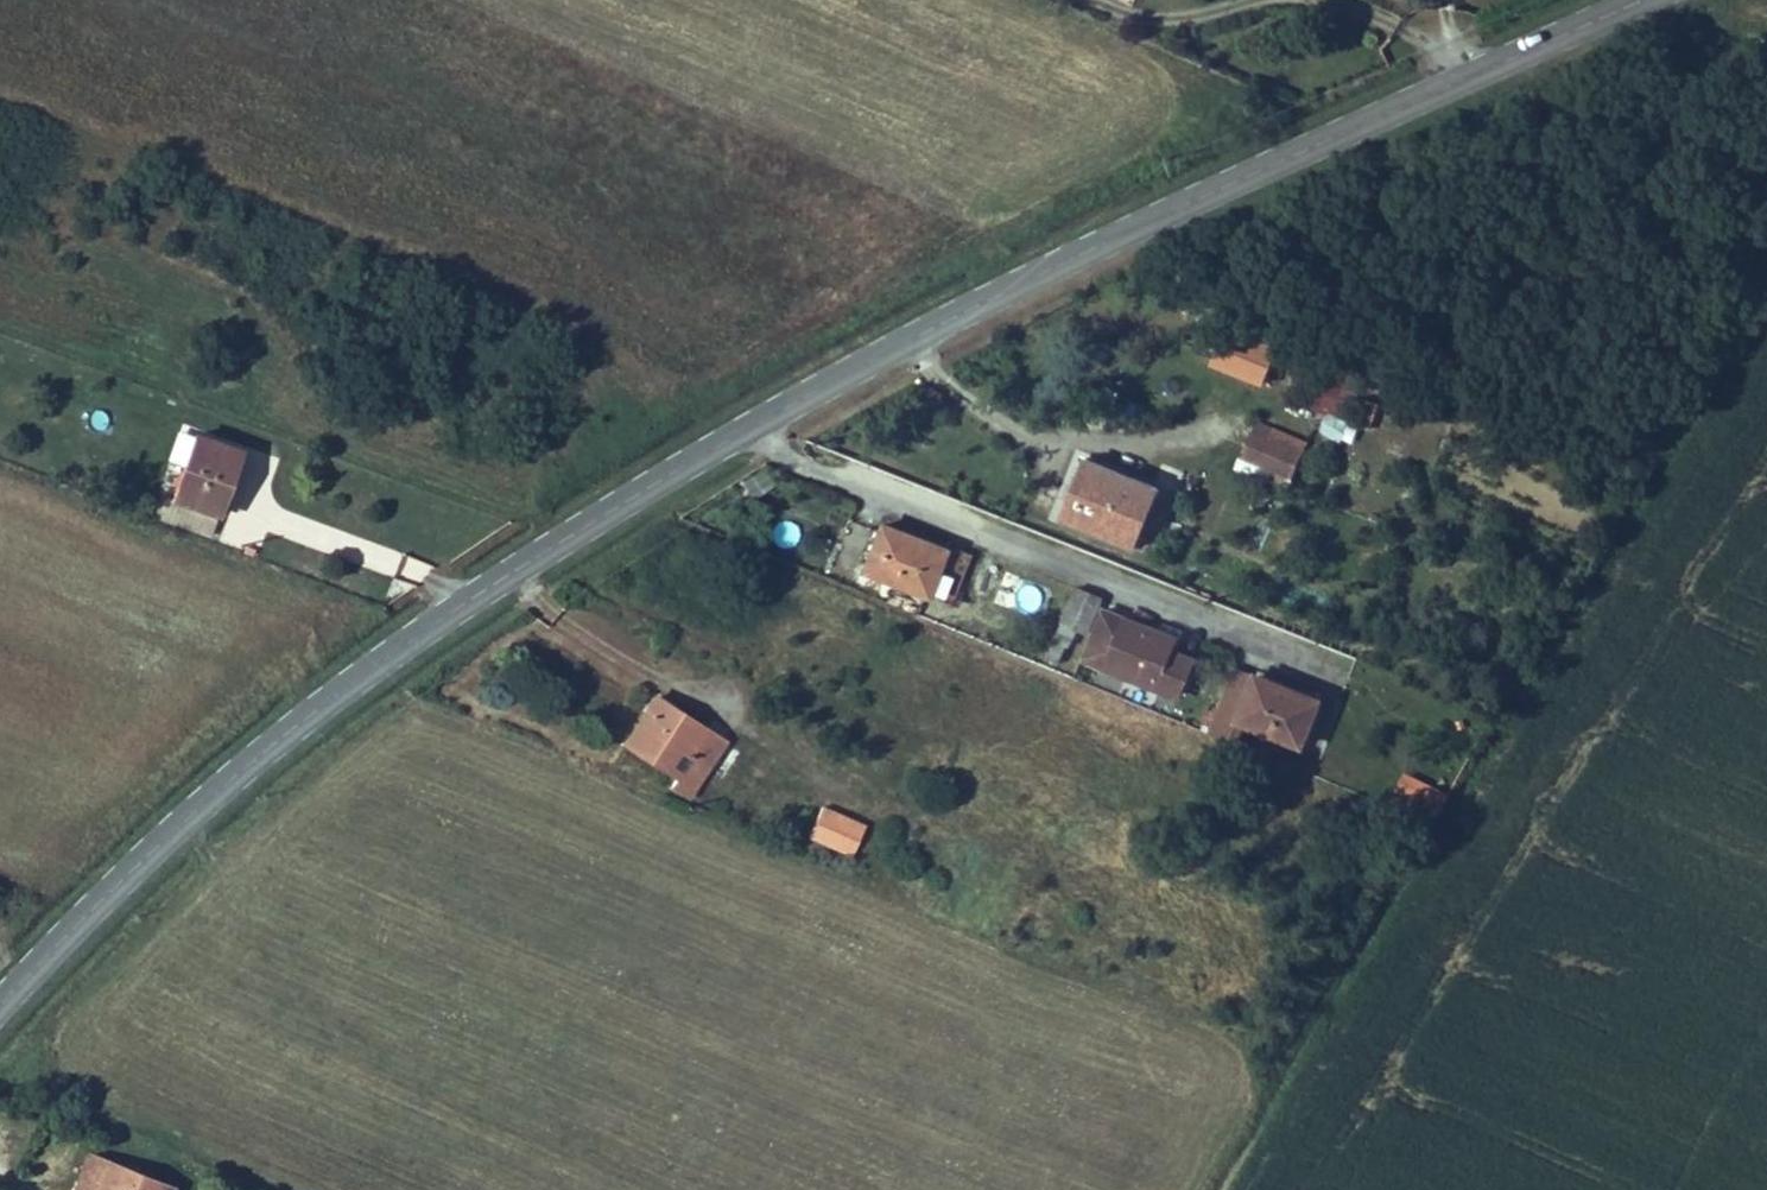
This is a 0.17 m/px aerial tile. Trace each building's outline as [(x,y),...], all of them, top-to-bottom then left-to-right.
[(1220,326),(1206,363),(1260,384),(1274,348),(1220,326)] [(1365,382),(1328,370),(1321,393),(1335,397),(1330,412),(1354,419),(1365,382)] [(1360,422),(1372,425),(1379,405),(1366,402),(1360,422)] [(1306,443),(1257,423),(1238,470),(1287,490),(1306,443)] [(167,460),(180,465),(191,436),(178,431),(167,460)] [(199,439),(175,503),(220,519),(244,457),(199,439)] [(1082,454),(1055,517),(1126,546),(1152,485),(1082,454)] [(772,541),(794,545),(798,524),(776,520),(772,541)] [(877,530),(857,573),(916,598),(934,554),(877,530)] [(1068,588),(1055,621),(1086,634),(1096,613),(1102,601),(1068,588)] [(1123,623),(1096,613),(1086,634),(1055,621),(1039,660),(1051,666),(1065,631),(1084,640),(1076,661),(1101,672),(1123,623)] [(1123,623),(1101,672),(1171,700),(1186,665),(1163,656),(1169,643),(1123,623)] [(1236,672),(1220,714),(1250,727),(1295,746),(1312,705),(1236,672)] [(657,705),(625,746),(677,781),(687,788),(718,747),(657,705)] [(1250,727),(1220,714),(1208,743),(1239,756),(1250,727)] [(723,750),(718,747),(687,788),(677,781),(671,792),(688,803),(723,750)] [(1444,818),(1454,803),(1410,777),(1401,794),(1444,818)] [(866,828),(827,805),(820,816),(859,839),(866,828)] [(820,816),(809,833),(848,856),(859,839),(820,816)] [(76,1189),(171,1189),(88,1158),(76,1189)]
